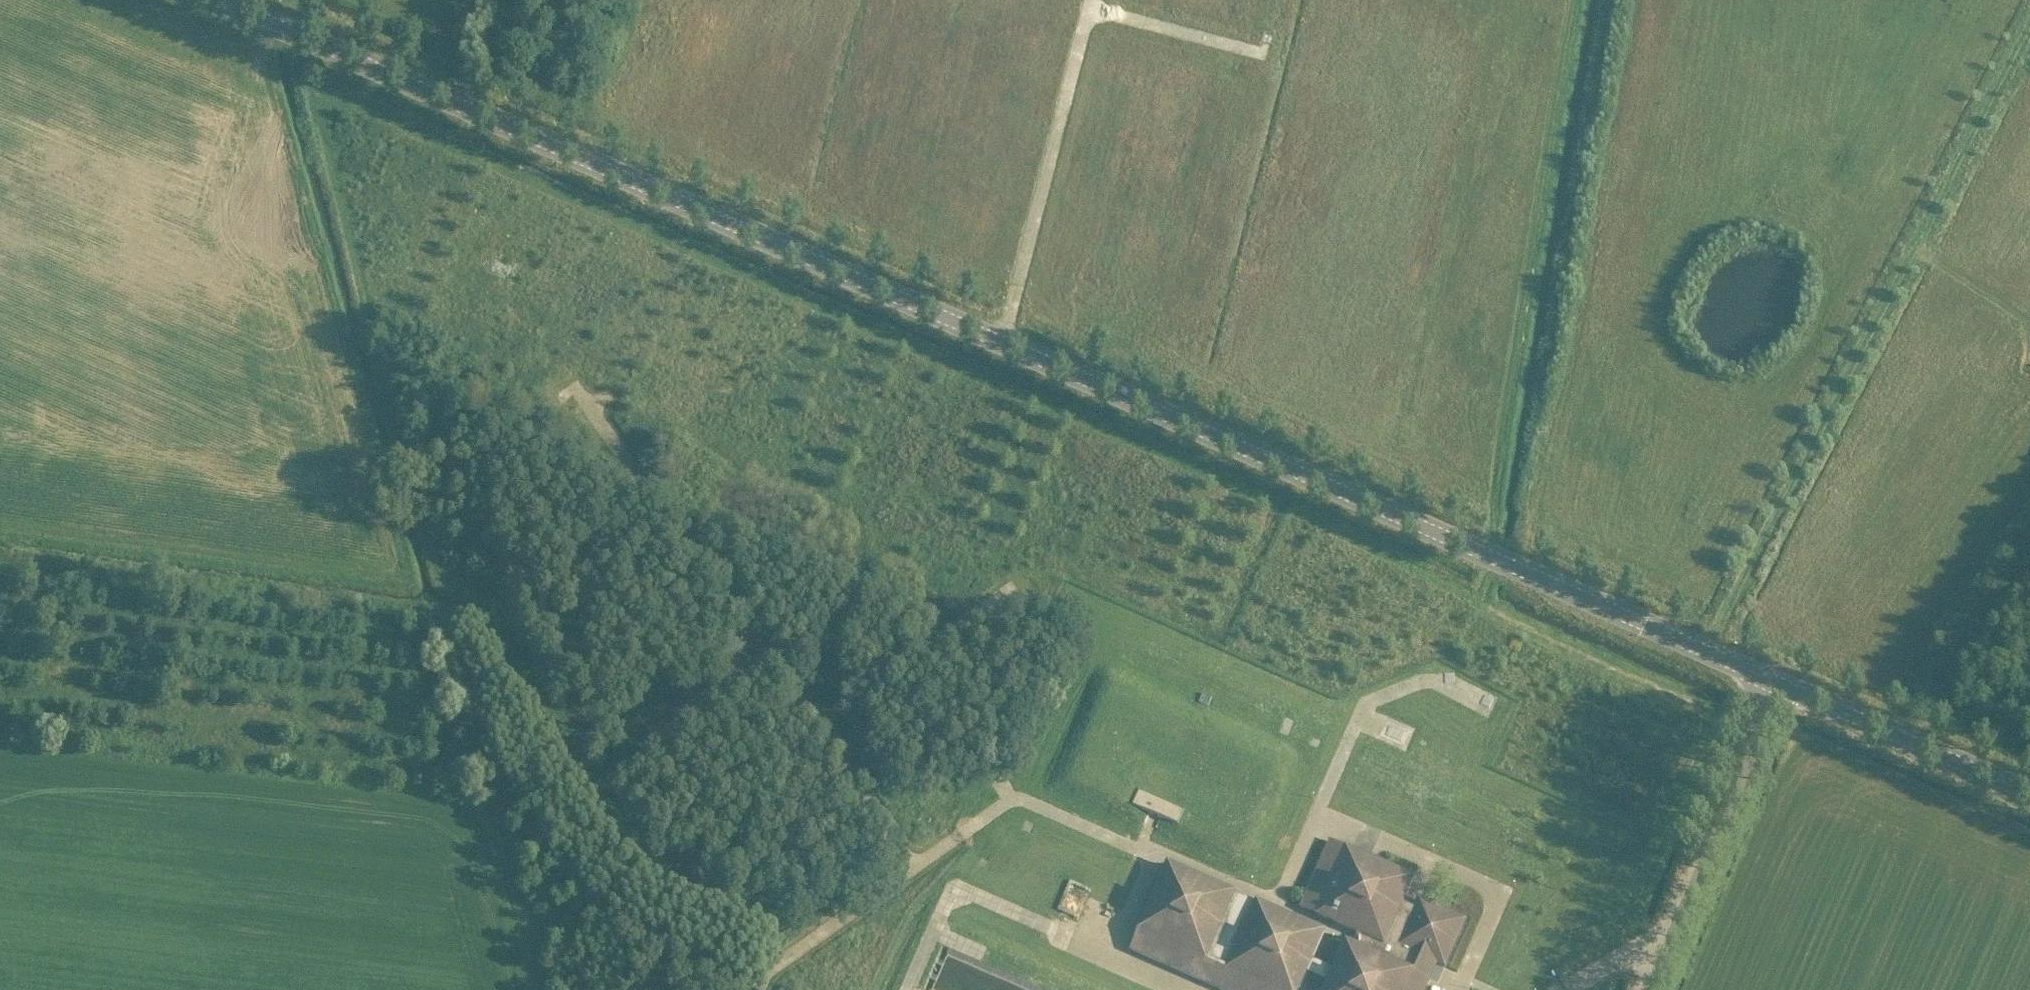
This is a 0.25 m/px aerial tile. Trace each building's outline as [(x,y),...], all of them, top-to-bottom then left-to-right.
[(1140,789),(1133,803),(1150,811),(1152,812),(1161,816),(1162,816),(1178,823),(1184,809),(1140,789)] [(1132,949),(1225,989),(1300,989),(1307,973),(1330,983),(1326,989),(1425,989),(1430,979),(1427,978),(1434,961),(1445,966),(1466,920),(1420,900),(1416,908),(1403,903),(1414,878),(1331,841),(1312,884),(1302,908),(1318,915),(1361,934),(1356,947),(1347,943),(1335,970),(1313,960),(1325,933),(1169,865),(1161,883),(1132,949)] [(1061,912),(1082,917),(1091,885),(1069,880),(1061,912)]
